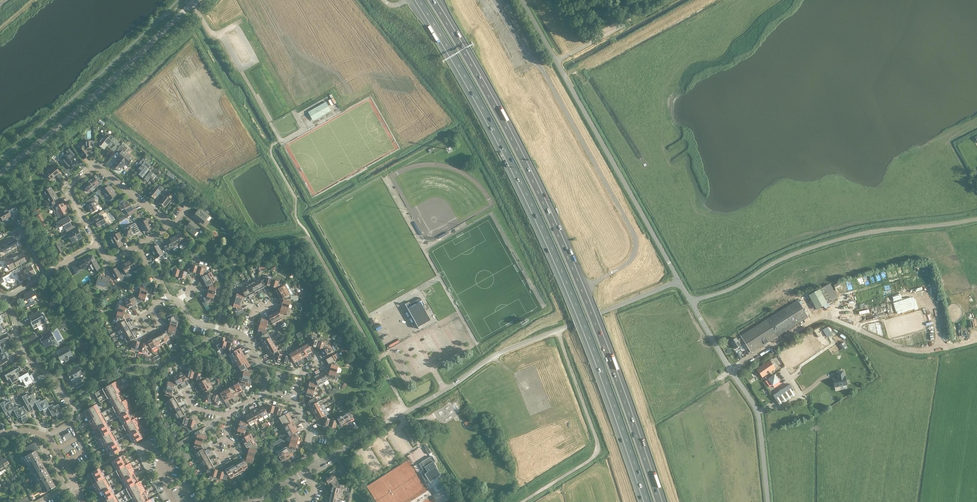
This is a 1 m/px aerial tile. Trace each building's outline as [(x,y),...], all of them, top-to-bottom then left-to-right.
[(326,113),(335,108),(328,97),(308,109),(314,119),(325,112),(326,113)] [(118,147),(120,144),(110,135),(108,138),(105,135),(98,144),(104,149),(107,145),(110,147),(114,143),(116,145),(112,150),(114,152),(118,147)] [(84,145),(77,151),(84,159),(91,153),(90,152),(93,149),(93,141),(85,141),(85,146),(84,145)] [(133,159),(125,152),(128,148),(122,144),(119,148),(122,151),(117,157),(119,158),(113,166),(119,171),(125,164),(128,166),(133,159)] [(68,155),(63,160),(70,169),(77,164),(73,159),(76,156),(72,150),(69,147),(65,150),(68,154),(67,154),(68,155)] [(54,164),(45,172),(51,179),(56,175),(57,176),(61,181),(64,179),(59,173),(60,172),(54,164)] [(150,166),(148,169),(145,167),(142,164),(139,168),(142,171),(139,175),(143,178),(152,167),(150,166)] [(153,174),(150,171),(153,168),(152,167),(143,178),(147,181),(150,177),(153,179),(152,181),(155,183),(161,175),(159,173),(156,176),(154,173),(153,174)] [(92,191),(99,185),(102,183),(98,178),(96,180),(94,177),(91,179),(86,184),(85,183),(83,185),(82,186),(82,188),(83,189),(84,189),(86,189),(88,192),(90,190),(92,191)] [(102,192),(109,200),(116,195),(109,186),(105,190),(102,187),(97,191),(99,194),(102,192)] [(165,190),(163,188),(160,186),(158,189),(155,187),(149,194),(155,199),(159,194),(161,195),(167,189),(166,188),(165,190)] [(49,188),(48,187),(45,189),(45,190),(42,192),(49,203),(47,204),(49,207),(55,204),(54,201),(58,198),(54,192),(53,192),(51,187),(49,188)] [(165,207),(171,200),(168,198),(171,194),(168,192),(169,191),(167,189),(161,195),(163,197),(159,202),(165,207)] [(92,213),(98,209),(96,206),(98,205),(96,201),(95,201),(93,197),(86,201),(88,205),(87,206),(89,211),(91,210),(92,213)] [(125,208),(129,216),(138,212),(136,208),(134,209),(132,205),(130,206),(127,201),(119,206),(121,210),(125,208)] [(60,217),(68,212),(63,203),(59,206),(58,204),(52,207),(55,212),(54,212),(57,218),(59,217),(60,217)] [(15,207),(7,211),(6,209),(2,211),(1,210),(0,211),(0,218),(2,221),(11,216),(11,217),(19,213),(15,207)] [(204,224),(210,216),(200,209),(194,217),(204,224)] [(43,227),(48,225),(41,213),(37,215),(43,227)] [(98,227),(107,222),(103,215),(94,220),(98,227)] [(67,232),(76,227),(74,223),(72,225),(70,222),(71,221),(69,216),(56,224),(59,228),(63,226),(67,232)] [(146,232),(154,228),(150,221),(149,222),(148,219),(143,222),(142,220),(138,222),(142,229),(144,228),(146,232)] [(194,235),(200,228),(192,222),(186,229),(194,235)] [(126,228),(123,230),(127,237),(135,232),(136,234),(140,232),(135,223),(132,225),(132,224),(126,227),(126,228)] [(76,227),(67,232),(61,235),(63,238),(69,235),(73,243),(82,237),(76,227)] [(119,240),(122,238),(119,232),(114,235),(115,238),(110,241),(112,245),(113,246),(114,245),(116,249),(122,245),(119,240)] [(185,246),(189,243),(185,237),(182,239),(178,233),(172,237),(178,246),(183,243),(185,246)] [(169,252),(178,246),(172,237),(166,240),(169,245),(163,248),(167,254),(169,253),(169,252)] [(2,246),(1,246),(4,253),(7,251),(18,245),(15,239),(10,241),(9,238),(1,243),(2,246)] [(58,254),(63,251),(59,244),(55,247),(58,254)] [(158,245),(152,248),(153,252),(154,255),(155,254),(157,258),(162,255),(165,259),(168,256),(167,254),(163,248),(163,246),(160,248),(158,245)] [(10,270),(26,262),(21,253),(19,255),(14,257),(12,254),(6,258),(8,261),(5,262),(10,270)] [(90,267),(93,272),(100,268),(92,255),(78,263),(82,270),(89,266),(90,267)] [(127,262),(132,272),(138,269),(138,271),(142,269),(139,263),(135,265),(132,259),(127,262)] [(31,266),(34,264),(32,261),(21,267),(22,269),(16,273),(19,277),(21,276),(23,280),(35,273),(31,266)] [(127,275),(132,272),(127,262),(122,265),(125,271),(122,273),(122,274),(125,278),(128,276),(127,275)] [(196,273),(198,266),(192,264),(191,268),(188,270),(190,274),(194,272),(196,273)] [(205,270),(206,267),(206,266),(199,264),(198,266),(196,273),(200,274),(202,278),(207,275),(210,273),(209,271),(205,270)] [(179,277),(181,271),(178,270),(176,266),(171,269),(173,272),(172,276),(179,277)] [(125,278),(122,274),(121,275),(116,268),(111,271),(116,280),(119,278),(121,281),(125,278)] [(187,276),(190,274),(188,270),(184,272),(181,271),(179,277),(186,279),(187,276)] [(199,285),(214,277),(211,272),(210,273),(207,275),(202,278),(203,280),(198,283),(199,285)] [(107,289),(108,288),(111,277),(106,276),(106,277),(99,276),(96,286),(101,287),(107,289)] [(212,284),(216,282),(214,277),(199,285),(200,287),(205,284),(207,287),(212,284)] [(272,279),(266,278),(263,277),(260,279),(262,283),(261,283),(264,287),(267,286),(270,287),(272,279)] [(283,285),(283,284),(279,283),(280,279),(273,277),(272,279),(270,287),(274,287),(276,291),(280,288),(284,286),(283,285)] [(262,283),(260,279),(259,278),(254,281),(261,293),(263,292),(261,289),(264,287),(261,283),(262,283)] [(255,292),(250,283),(248,281),(244,283),(245,286),(252,298),(254,297),(253,294),(255,292)] [(259,294),(261,293),(254,281),(250,283),(255,292),(257,291),(259,294)] [(837,297),(829,283),(808,295),(816,310),(837,297)] [(139,293),(146,295),(147,292),(150,293),(151,289),(148,289),(145,288),(143,284),(138,287),(140,290),(139,293)] [(214,287),(212,284),(207,287),(209,290),(208,293),(215,295),(217,288),(214,287)] [(275,297),(287,290),(285,285),(284,286),(280,288),(276,291),(277,293),(274,295),(275,297)] [(250,299),(252,298),(245,286),(241,288),(243,293),(244,293),(246,297),(248,296),(250,299)] [(33,301),(37,299),(35,295),(31,289),(25,293),(26,296),(21,299),(27,308),(35,303),(33,301)] [(285,297),(290,295),(287,290),(275,297),(276,299),(279,297),(280,300),(285,297)] [(896,313),(921,307),(920,302),(914,303),(913,297),(916,297),(914,290),(892,296),(896,313)] [(145,303),(146,295),(139,293),(139,297),(135,299),(138,303),(141,302),(145,303)] [(213,302),(215,295),(208,293),(207,296),(201,300),(204,306),(207,305),(206,303),(210,301),(213,302)] [(243,299),(246,297),(244,293),(243,293),(240,295),(237,294),(235,301),(242,303),(243,299)] [(135,299),(133,294),(128,297),(135,309),(137,308),(135,305),(138,303),(135,299)] [(133,310),(135,309),(128,297),(124,299),(124,301),(126,304),(129,308),(131,307),(133,310)] [(287,300),(285,297),(280,300),(283,303),(282,306),(289,308),(291,301),(287,300)] [(418,327),(431,320),(423,306),(425,305),(420,298),(406,306),(418,327)] [(751,352),(808,317),(798,300),(741,335),(742,337),(737,340),(736,338),(730,341),(735,348),(741,345),(739,343),(743,340),(751,352)] [(126,304),(124,301),(123,302),(122,305),(120,305),(118,312),(125,314),(126,310),(129,308),(126,304)] [(241,306),(242,303),(235,301),(233,308),(236,308),(238,312),(243,309),(241,306)] [(291,309),(289,308),(282,306),(281,310),(278,311),(280,316),(283,314),(289,316),(291,309)] [(33,329),(45,322),(39,310),(29,316),(32,322),(30,323),(33,329)] [(280,316),(278,311),(277,311),(275,313),(273,310),(271,311),(278,323),(280,326),(284,323),(280,316)] [(125,314),(118,312),(117,311),(115,312),(113,318),(116,319),(118,319),(117,322),(118,324),(121,323),(126,320),(124,317),(125,314)] [(280,326),(278,323),(271,311),(269,312),(271,315),(268,316),(271,321),(275,328),(280,326)] [(177,328),(178,321),(179,319),(177,315),(168,319),(170,323),(170,326),(177,328)] [(268,323),(271,321),(268,316),(268,317),(265,318),(262,317),(260,324),(267,326),(268,323)] [(131,323),(130,321),(127,323),(126,320),(121,323),(118,324),(116,325),(119,330),(131,323)] [(131,329),(130,327),(132,325),(131,323),(119,330),(121,334),(131,329)] [(266,330),(267,326),(260,324),(258,331),(261,332),(263,335),(263,336),(268,333),(266,330)] [(3,334),(8,331),(6,328),(3,330),(1,325),(0,325),(0,336),(3,334)] [(175,335),(177,328),(170,326),(169,329),(166,331),(168,336),(171,334),(175,335)] [(829,326),(823,329),(827,337),(832,334),(829,326)] [(136,332),(135,330),(132,332),(131,329),(121,334),(124,339),(136,332)] [(44,349),(53,344),(51,341),(54,339),(49,330),(43,333),(44,336),(39,339),(44,349)] [(168,336),(166,331),(163,333),(161,330),(159,331),(166,343),(171,341),(168,336)] [(162,346),(166,343),(159,331),(157,332),(159,335),(156,336),(162,346)] [(127,344),(131,341),(136,338),(134,336),(137,334),(136,332),(124,339),(127,344)] [(261,343),(270,337),(268,333),(263,336),(263,335),(255,340),(256,342),(260,340),(261,343)] [(0,340),(0,349),(1,352),(2,352),(3,351),(9,348),(8,346),(10,345),(8,340),(11,339),(9,335),(0,340)] [(162,346),(156,336),(154,338),(152,335),(150,336),(157,348),(162,346)] [(152,351),(157,348),(150,336),(148,337),(150,340),(147,341),(147,342),(150,346),(152,351)] [(317,348),(320,338),(313,336),(312,339),(311,342),(308,344),(310,349),(313,347),(317,348)] [(260,349),(275,341),(274,340),(272,341),(270,337),(261,343),(262,345),(259,347),(260,349)] [(138,342),(137,340),(136,338),(131,341),(132,343),(133,344),(131,350),(139,352),(141,342),(138,342)] [(217,346),(219,350),(223,348),(226,349),(228,342),(225,341),(225,339),(222,338),(220,344),(217,346)] [(322,352),(330,347),(329,346),(325,345),(326,343),(324,342),(325,341),(324,339),(320,338),(317,348),(320,349),(322,352)] [(266,351),(275,346),(273,343),(275,342),(275,341),(260,349),(261,351),(265,349),(266,351)] [(840,344),(843,350),(848,347),(844,341),(840,344)] [(147,348),(150,346),(147,342),(144,343),(141,342),(139,352),(143,353),(144,351),(146,351),(147,348)] [(231,353),(236,351),(234,347),(235,344),(228,342),(226,349),(229,350),(231,353)] [(313,353),(310,349),(308,344),(303,346),(310,360),(312,358),(310,355),(313,353)] [(65,362),(73,357),(66,345),(56,351),(59,357),(58,358),(60,361),(63,359),(65,362)] [(334,352),(333,351),(336,349),(334,345),(331,347),(330,347),(322,352),(323,354),(320,356),(321,358),(324,357),(334,352)] [(234,358),(243,353),(242,350),(245,348),(244,346),(236,351),(231,353),(234,358)] [(273,353),(278,351),(275,346),(266,351),(267,354),(264,356),(265,358),(273,353)] [(308,361),(310,360),(303,346),(298,349),(304,358),(306,357),(308,361)] [(301,360),(304,358),(298,349),(294,351),(301,365),(303,363),(301,360)] [(0,352),(0,365),(14,357),(12,354),(9,356),(6,351),(4,352),(3,351),(2,352),(1,352),(0,352)] [(280,354),(279,352),(278,351),(273,353),(275,357),(274,360),(276,360),(275,363),(280,364),(281,362),(283,355),(280,354)] [(292,359),(289,354),(288,351),(286,352),(288,355),(286,356),(283,355),(281,362),(288,364),(289,361),(292,359)] [(299,366),(301,365),(294,351),(289,354),(292,359),(295,363),(297,362),(299,366)] [(249,355),(248,353),(244,355),(243,353),(234,358),(236,362),(236,363),(249,355)] [(340,359),(340,357),(338,353),(323,361),(324,363),(327,362),(329,364),(333,361),(334,362),(338,359),(340,359)] [(238,367),(248,362),(247,359),(250,357),(249,355),(236,363),(238,367)] [(770,360),(757,369),(757,370),(761,377),(762,378),(764,376),(776,368),(770,360)] [(335,365),(334,362),(333,361),(329,364),(330,367),(330,371),(337,373),(339,366),(335,365)] [(241,371),(246,369),(254,364),(253,362),(249,364),(248,362),(238,367),(239,367),(241,371)] [(72,383),(80,379),(79,376),(82,374),(80,371),(77,364),(70,368),(72,371),(67,374),(72,383)] [(21,378),(20,376),(18,372),(21,370),(19,367),(6,374),(3,370),(1,371),(3,376),(4,375),(7,380),(9,379),(9,380),(10,380),(12,384),(19,380),(21,378)] [(242,378),(249,380),(251,373),(248,372),(246,369),(241,371),(243,374),(242,378)] [(193,379),(195,372),(188,370),(188,373),(184,375),(187,380),(190,378),(193,379)] [(328,381),(325,376),(323,371),(320,373),(319,370),(317,371),(323,383),(328,381)] [(187,380),(184,375),(182,371),(177,373),(185,387),(187,386),(184,381),(187,380)] [(319,386),(323,383),(317,371),(315,372),(316,375),(314,377),(314,378),(316,381),(319,386)] [(339,373),(337,373),(330,371),(329,374),(325,376),(328,381),(331,379),(335,380),(337,380),(339,374),(339,373)] [(838,378),(833,379),(834,387),(846,385),(845,377),(844,377),(843,371),(837,372),(838,378)] [(39,380),(34,372),(30,374),(31,374),(29,376),(27,373),(20,376),(21,378),(19,380),(20,383),(22,382),(23,382),(25,386),(33,382),(33,383),(39,380)] [(205,375),(202,374),(195,372),(193,379),(197,380),(199,383),(207,378),(205,375)] [(183,388),(185,387),(177,373),(173,376),(175,381),(178,385),(180,384),(183,388)] [(775,374),(766,380),(771,387),(780,381),(775,374)] [(123,383),(127,381),(125,377),(121,379),(121,380),(117,382),(119,385),(123,383)] [(197,390),(210,383),(208,378),(207,378),(199,383),(198,383),(200,386),(195,388),(197,390)] [(241,381),(238,383),(242,390),(245,389),(243,386),(244,386),(250,387),(252,380),(249,380),(242,378),(241,381)] [(316,388),(319,386),(316,381),(314,378),(312,379),(311,382),(310,382),(308,389),(315,391),(316,388)] [(104,394),(118,386),(116,381),(105,387),(104,388),(103,387),(99,389),(100,390),(102,389),(104,394)] [(175,387),(178,385),(175,381),(172,382),(169,381),(167,388),(174,390),(175,387)] [(204,392),(211,389),(213,387),(210,383),(197,390),(198,392),(202,390),(204,392)] [(245,396),(242,390),(238,383),(233,385),(239,395),(241,393),(243,397),(245,396)] [(796,394),(790,384),(773,396),(780,405),(796,394)] [(236,396),(239,395),(233,385),(229,388),(236,401),(238,400),(236,396)] [(107,398),(111,396),(121,390),(118,386),(104,394),(107,398)] [(173,394),(174,390),(167,388),(165,395),(168,396),(170,399),(174,397),(173,394)] [(234,402),(236,401),(229,388),(225,390),(230,400),(232,398),(234,402)] [(210,393),(209,391),(211,389),(204,392),(206,396),(205,399),(204,402),(211,404),(212,401),(214,394),(210,393)] [(314,394),(315,391),(308,389),(306,396),(309,397),(310,398),(303,401),(305,403),(311,400),(316,397),(314,394)] [(109,403),(122,396),(120,391),(121,391),(121,390),(111,396),(107,398),(107,399),(109,403)] [(227,401),(230,400),(225,390),(220,393),(222,398),(223,398),(227,406),(230,405),(227,401)] [(219,400),(222,398),(220,393),(217,395),(214,394),(212,401),(215,402),(214,405),(218,406),(219,400)] [(34,402),(36,401),(32,394),(28,396),(27,396),(26,394),(21,397),(27,406),(30,412),(33,410),(31,407),(36,404),(34,402)] [(125,400),(122,396),(109,403),(111,406),(112,407),(112,408),(126,400),(126,399),(125,400)] [(168,407),(180,400),(179,398),(176,399),(175,397),(174,397),(170,399),(165,402),(168,407)] [(309,407),(318,402),(316,397),(311,400),(305,403),(303,404),(304,407),(308,405),(309,407)] [(47,407),(49,406),(45,399),(41,401),(40,401),(39,399),(36,401),(34,402),(36,404),(39,411),(42,410),(44,412),(43,412),(45,416),(50,413),(47,407)] [(114,412),(118,410),(129,404),(126,400),(112,408),(114,412)] [(178,403),(181,402),(180,400),(168,407),(170,411),(180,406),(178,403)] [(14,408),(10,401),(6,403),(5,403),(4,401),(0,403),(0,405),(4,413),(5,413),(8,419),(11,417),(9,414),(13,412),(12,409),(14,408)] [(268,414),(265,410),(260,401),(258,403),(260,407),(258,408),(263,417),(268,414)] [(308,414),(322,405),(320,405),(318,402),(309,407),(310,409),(306,412),(308,414)] [(60,412),(62,411),(58,404),(54,406),(53,406),(52,404),(49,406),(47,407),(50,413),(52,417),(55,415),(56,417),(55,417),(57,421),(63,418),(61,415),(60,412)] [(99,409),(97,404),(95,405),(93,406),(87,409),(84,411),(86,416),(99,409)] [(117,417),(121,414),(131,409),(129,404),(118,410),(114,412),(117,417)] [(274,414),(277,404),(276,404),(276,407),(269,405),(268,408),(265,410),(268,414),(271,413),(274,414)] [(282,412),(283,409),(284,406),(277,404),(274,414),(277,415),(279,418),(284,415),(282,412)] [(263,417),(258,408),(255,409),(253,405),(251,406),(259,420),(263,417)] [(314,416),(323,411),(321,407),(323,406),(322,405),(308,414),(309,416),(313,413),(314,416)] [(12,409),(13,412),(17,419),(20,417),(22,419),(21,419),(23,423),(28,419),(27,417),(26,417),(25,414),(27,413),(23,406),(19,408),(18,408),(17,406),(14,408),(12,409)] [(173,416),(185,408),(184,406),(181,408),(180,406),(170,411),(173,416)] [(254,422),(259,420),(251,406),(249,408),(251,412),(249,413),(254,422)] [(183,412),(186,410),(185,408),(173,416),(175,420),(180,418),(185,415),(183,412)] [(87,421),(98,415),(102,413),(101,412),(99,409),(86,416),(89,420),(87,421)] [(120,421),(123,419),(132,414),(130,410),(131,409),(121,414),(117,417),(118,418),(120,421)] [(254,422),(249,413),(246,414),(244,410),(242,412),(246,419),(249,425),(254,422)] [(282,422),(291,417),(289,415),(293,413),(292,410),(284,415),(279,418),(282,422)] [(321,418),(326,415),(323,411),(314,416),(315,418),(311,420),(313,423),(321,418)] [(350,411),(342,416),(350,430),(352,429),(349,424),(352,423),(351,422),(354,420),(350,413),(350,411)] [(90,426),(100,420),(104,418),(102,413),(98,415),(87,421),(90,426)] [(132,414),(123,419),(120,421),(121,424),(122,425),(122,426),(136,418),(136,417),(135,418),(132,414)] [(185,415),(180,418),(182,421),(180,426),(187,428),(190,419),(188,418),(186,418),(185,415)] [(328,418),(327,417),(326,415),(321,418),(323,421),(322,424),(329,426),(331,419),(328,418)] [(348,432),(350,430),(342,416),(338,418),(340,423),(342,428),(345,426),(346,428),(348,432)] [(297,419),(296,417),(292,420),(291,417),(282,422),(284,427),(297,419)] [(92,430),(103,424),(107,422),(104,418),(100,420),(90,426),(92,430)] [(124,430),(128,428),(139,422),(136,418),(122,426),(124,430)] [(337,425),(340,423),(338,418),(334,420),(331,419),(329,426),(336,428),(337,425)] [(198,428),(196,424),(197,421),(190,419),(187,428),(190,432),(198,428)] [(246,426),(249,425),(246,419),(242,421),(240,421),(238,428),(245,430),(246,426)] [(296,426),(294,424),(298,421),(297,419),(284,427),(287,431),(296,426)] [(96,434),(105,429),(109,427),(107,423),(107,422),(103,424),(92,430),(94,430),(96,434)] [(127,435),(131,433),(141,427),(139,422),(128,428),(124,430),(127,435)] [(289,436),(294,433),(302,429),(301,426),(297,429),(296,426),(287,431),(289,436)] [(97,439),(108,433),(112,431),(111,430),(109,427),(105,429),(96,434),(99,438),(97,439)] [(130,439),(133,437),(142,432),(140,428),(141,427),(131,433),(127,435),(128,436),(130,439)] [(244,433),(245,430),(238,428),(236,435),(240,436),(241,439),(246,436),(244,433)] [(196,440),(203,442),(204,439),(206,440),(207,436),(202,434),(199,430),(195,433),(197,437),(196,440)] [(100,444),(110,438),(114,436),(112,431),(108,433),(97,439),(100,444)] [(133,443),(136,442),(142,438),(145,437),(142,432),(133,437),(130,439),(132,444),(133,443)] [(297,444),(299,437),(296,436),(294,433),(289,436),(291,439),(290,442),(297,444)] [(239,446),(253,438),(251,434),(246,436),(241,439),(243,441),(240,443),(238,444),(239,446)] [(102,448),(113,442),(117,440),(114,436),(110,438),(100,444),(102,448)] [(247,448),(255,443),(256,443),(253,438),(239,446),(240,448),(245,445),(247,448)] [(203,442),(196,440),(194,439),(192,446),(196,448),(195,452),(195,453),(204,448),(202,445),(203,442)] [(286,442),(286,441),(282,440),(282,439),(280,439),(269,445),(271,448),(275,447),(274,446),(282,441),(284,443),(286,442)] [(106,452),(115,447),(119,445),(117,440),(113,442),(102,448),(103,448),(104,448),(106,452)] [(295,451),(297,444),(290,442),(289,445),(286,447),(289,452),(291,456),(294,455),(293,453),(294,451),(295,451)] [(36,453),(35,451),(39,449),(35,443),(25,449),(28,455),(23,457),(26,462),(38,455),(37,452),(36,453)] [(255,449),(255,448),(256,445),(255,443),(247,448),(248,451),(248,455),(255,456),(256,449),(255,449)] [(118,452),(121,450),(122,449),(119,445),(115,447),(106,452),(109,457),(118,452)] [(291,456),(289,452),(286,447),(281,450),(288,462),(289,464),(292,463),(289,459),(289,458),(291,456)] [(197,458),(209,451),(208,449),(205,451),(204,448),(195,453),(194,454),(197,458)] [(286,463),(288,462),(281,450),(277,452),(278,455),(276,457),(279,462),(281,461),(282,462),(285,460),(286,463)] [(207,455),(210,453),(209,451),(197,458),(199,463),(209,457),(207,455)] [(10,466),(5,458),(3,459),(0,455),(0,459),(6,468),(10,466)] [(28,466),(40,460),(39,458),(40,458),(38,455),(26,462),(28,466)] [(113,466),(126,459),(123,455),(114,460),(111,461),(112,461),(110,462),(113,466)] [(253,463),(255,456),(248,455),(247,458),(243,459),(246,464),(249,462),(253,463)] [(246,464),(243,459),(241,461),(238,456),(236,457),(244,471),(249,469),(246,464)] [(429,482),(439,476),(441,475),(430,456),(421,462),(427,472),(424,474),(429,482)] [(213,458),(210,460),(209,457),(199,463),(202,467),(214,460),(213,458)] [(240,474),(244,471),(236,457),(234,458),(237,463),(234,465),(240,474)] [(115,471),(119,469),(128,464),(126,459),(113,466),(115,470),(115,471)] [(42,461),(41,462),(40,460),(28,466),(31,471),(43,464),(42,461)] [(212,464),(215,462),(214,460),(202,467),(204,472),(206,471),(214,467),(212,464)] [(240,474),(234,465),(232,466),(229,461),(227,462),(235,476),(240,474)] [(230,479),(235,476),(227,462),(225,463),(228,468),(225,470),(229,476),(230,479)] [(118,476),(122,473),(132,468),(129,463),(128,464),(119,469),(115,471),(118,476)] [(44,467),(45,466),(43,464),(31,471),(33,475),(45,469),(44,467)] [(216,480),(219,471),(216,470),(214,467),(206,471),(206,473),(210,474),(209,478),(216,480)] [(102,472),(100,468),(99,468),(87,475),(90,479),(99,474),(102,472)] [(125,478),(133,473),(135,472),(132,468),(122,473),(118,476),(121,480),(125,478)] [(36,480),(48,473),(47,470),(46,471),(45,469),(33,475),(36,480)] [(227,476),(229,476),(225,470),(222,471),(219,471),(216,480),(217,478),(226,480),(227,476)] [(340,479),(336,472),(334,470),(329,473),(330,475),(325,479),(327,482),(326,483),(326,484),(330,482),(336,478),(337,480),(340,479)] [(92,484),(101,479),(105,477),(104,476),(102,472),(99,474),(90,479),(92,484)] [(38,484),(50,478),(49,476),(49,475),(48,473),(36,480),(38,484)] [(123,485),(127,482),(136,477),(133,473),(125,478),(121,480),(123,485)] [(93,489),(104,483),(108,481),(105,477),(101,479),(92,484),(91,485),(93,489)] [(125,489),(129,487),(138,482),(136,477),(127,482),(123,485),(125,488),(125,489)] [(52,479),(51,479),(50,478),(38,484),(41,489),(53,482),(52,479)] [(339,483),(337,480),(336,478),(330,482),(333,486),(333,487),(338,489),(339,486),(341,485),(340,485),(339,483)] [(96,494),(98,493),(110,486),(108,481),(104,483),(93,489),(96,494)] [(128,494),(132,491),(142,486),(140,481),(138,482),(129,487),(125,489),(128,494)] [(53,482),(41,489),(43,493),(55,487),(54,485),(54,484),(53,482)] [(340,494),(341,493),(341,489),(342,489),(343,485),(341,485),(339,486),(338,489),(333,487),(332,487),(331,491),(329,491),(328,493),(331,493),(331,492),(340,494)] [(100,497),(109,493),(113,490),(110,486),(98,493),(100,497)] [(131,498),(135,496),(143,491),(145,491),(142,486),(132,491),(128,494),(131,498)] [(102,501),(111,497),(115,495),(113,490),(109,493),(100,497),(102,501)] [(137,501),(146,496),(143,491),(135,496),(131,498),(131,499),(133,501),(135,501),(137,501)]
